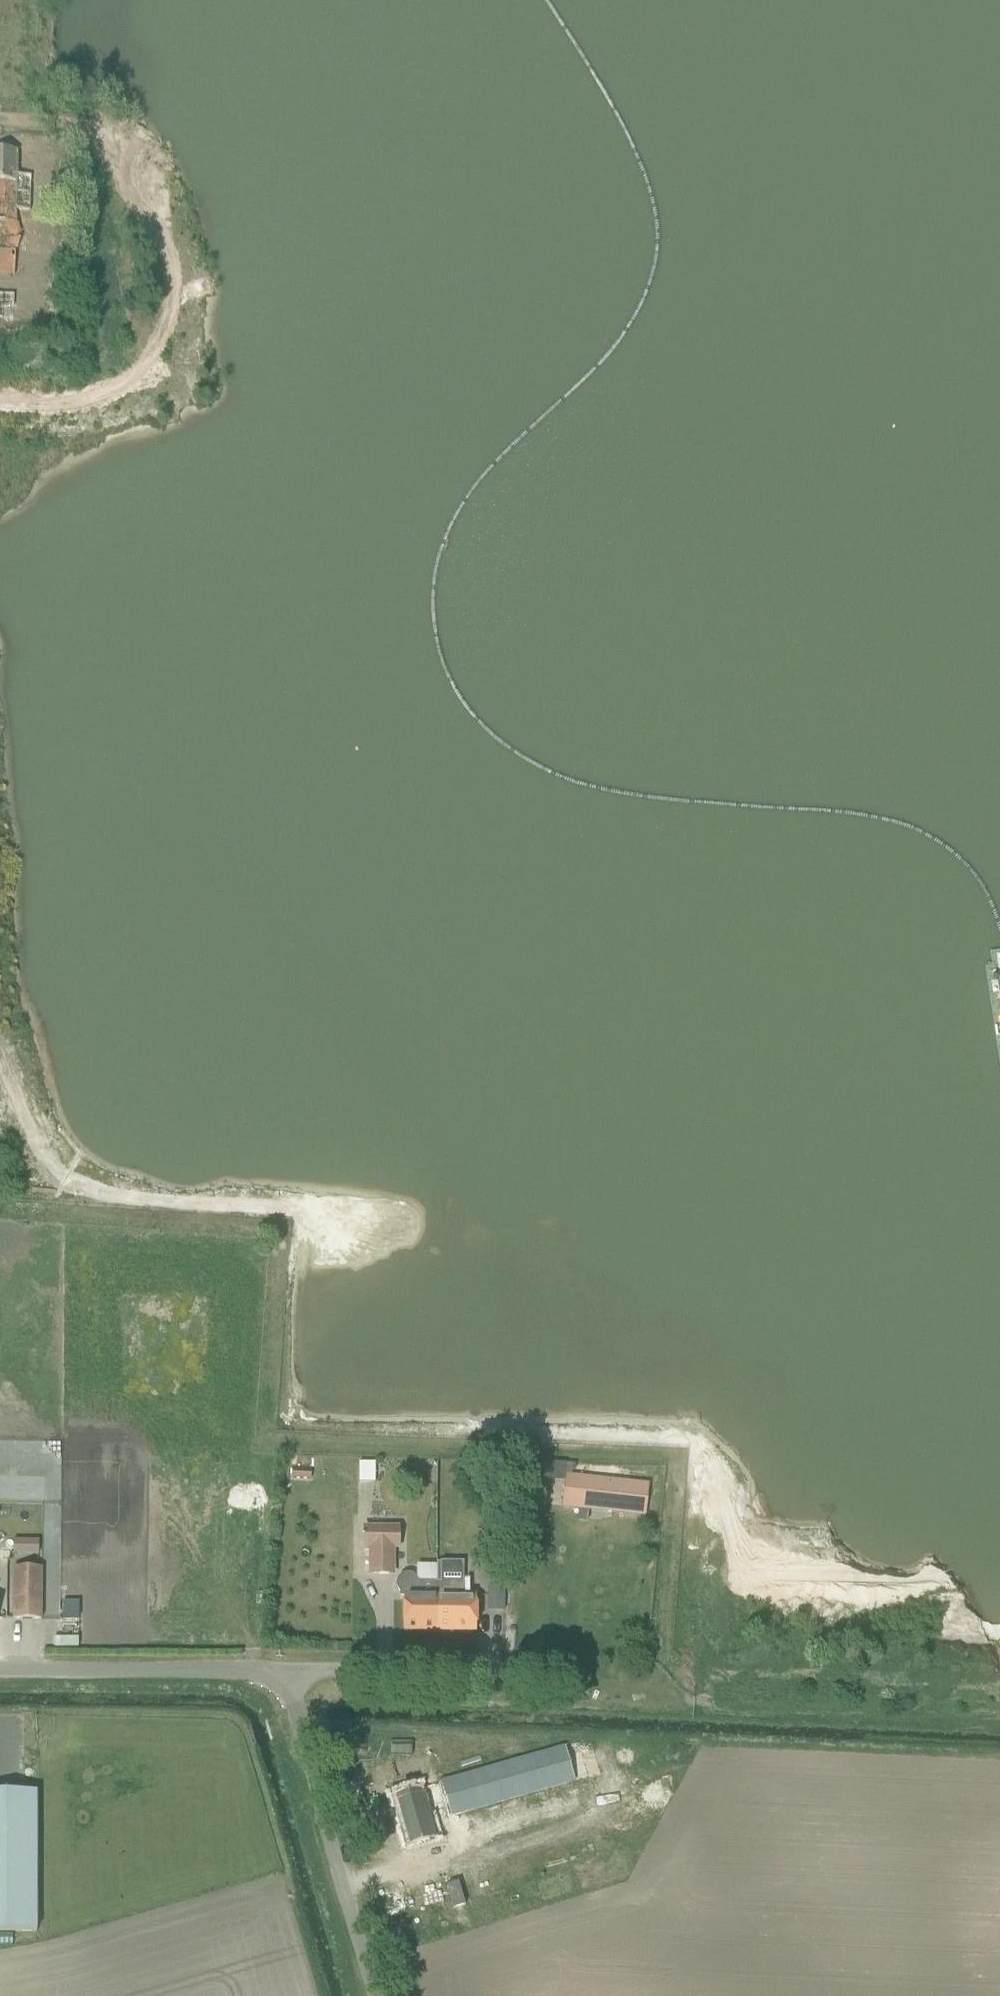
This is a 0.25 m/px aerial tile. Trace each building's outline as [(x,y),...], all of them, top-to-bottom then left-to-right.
[(14,274),(17,211),(30,211),(31,176),(17,176),(18,151),(0,150),(0,274),(14,274)] [(13,322),(14,298),(0,298),(0,321),(13,322)] [(359,1483),(375,1483),(375,1463),(359,1463),(359,1483)] [(292,1467),(291,1479),(311,1480),(311,1468),(292,1467)] [(43,1502),(44,1477),(0,1476),(0,1501),(43,1502)] [(566,1506),(645,1513),(648,1485),(569,1478),(566,1506)] [(370,1575),(393,1575),(393,1548),(399,1548),(399,1528),(365,1528),(364,1548),(370,1548),(370,1575)] [(14,1537),(14,1552),(22,1552),(23,1537),(14,1537)] [(41,1620),(41,1568),(13,1568),(13,1619),(41,1620)] [(396,1584),(396,1586),(397,1588),(397,1590),(398,1591),(400,1593),(400,1597),(404,1597),(404,1632),(436,1632),(437,1595),(437,1582),(419,1583),(417,1579),(414,1576),(410,1574),(406,1574),(402,1575),(399,1578),(398,1580),(397,1582),(396,1584)] [(437,1595),(436,1632),(476,1632),(476,1596),(463,1596),(463,1582),(440,1582),(437,1582),(437,1595)] [(496,1586),(487,1586),(487,1600),(488,1611),(492,1611),(505,1611),(504,1592),(500,1591),(497,1592),(496,1586)] [(64,1600),(64,1617),(79,1618),(80,1600),(64,1600)] [(438,1784),(456,1847),(469,1843),(465,1830),(473,1828),(469,1813),(538,1793),(540,1801),(550,1798),(547,1791),(601,1775),(593,1747),(580,1751),(578,1744),(438,1784)] [(392,1796),(406,1848),(437,1839),(422,1788),(392,1796)] [(0,1792),(0,1932),(36,1932),(36,1792),(0,1792)]
